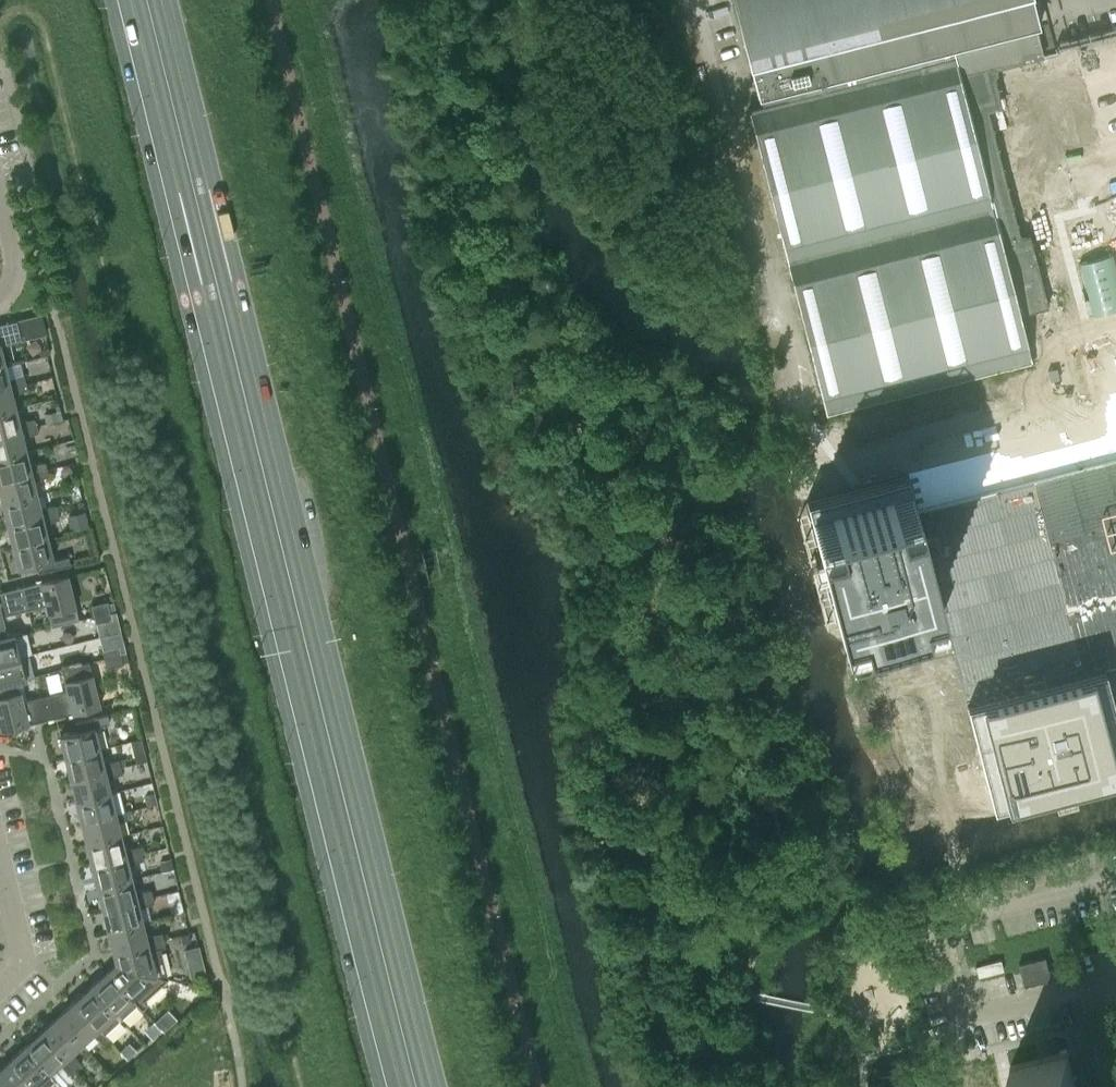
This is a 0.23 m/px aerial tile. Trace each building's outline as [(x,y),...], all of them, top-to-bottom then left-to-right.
[(975,102),(996,97),(988,68),(1043,54),(1036,26),(1039,24),(1033,0),(733,0),(758,96),(760,96),(762,105),(952,57),(964,105),(975,102)] [(1012,247),(975,102),(964,105),(952,57),(762,105),(748,109),(826,413),(1032,360),(1020,312),(1048,306),(1032,243),(1031,243),(1031,242),(1012,247)] [(746,263),(762,329),(779,325),(764,259),(746,263)] [(5,364),(0,345),(21,340),(16,320),(0,324),(0,365),(5,364)] [(26,382),(24,375),(8,377),(5,364),(0,365),(0,388),(26,382)] [(1056,367),(1047,369),(1050,380),(1059,378),(1056,367)] [(16,407),(12,394),(27,389),(26,382),(0,388),(0,411),(16,407)] [(36,425),(34,418),(19,420),(16,407),(0,411),(0,434),(36,425)] [(26,450),(23,437),(38,432),(36,425),(0,434),(0,457),(26,450)] [(47,468),(45,461),(30,464),(26,450),(0,457),(0,479),(47,468)] [(916,512),(942,611),(966,705),(967,705),(1104,669),(1115,666),(1115,460),(916,512)] [(2,502),(37,493),(34,480),(49,475),(47,468),(0,479),(0,494),(2,502)] [(907,474),(806,500),(842,637),(942,611),(916,512),(907,474)] [(40,507),(37,493),(2,502),(7,523),(57,511),(56,504),(40,507)] [(59,518),(57,511),(7,523),(13,545),(47,536),(44,523),(59,518)] [(83,513),(69,517),(72,529),(86,525),(83,513)] [(53,559),(47,536),(13,545),(18,567),(36,563),(38,572),(70,564),(68,555),(53,559)] [(22,585),(28,609),(46,604),(51,626),(78,619),(67,574),(22,585)] [(6,635),(2,615),(28,609),(22,585),(0,591),(0,638),(7,636),(6,635)] [(93,613),(109,609),(107,600),(91,604),(93,613)] [(109,609),(93,613),(95,622),(111,618),(109,609)] [(29,653),(23,631),(6,635),(7,636),(0,638),(0,660),(29,653)] [(102,649),(104,658),(120,654),(118,645),(102,649)] [(18,680),(34,676),(29,653),(0,660),(0,683),(17,679),(18,680)] [(120,654),(104,658),(106,667),(123,663),(120,654)] [(49,693),(54,717),(100,705),(89,661),(61,667),(67,689),(49,693)] [(967,705),(993,806),(1115,774),(1115,716),(1104,669),(967,705)] [(49,693),(22,700),(18,680),(17,679),(0,683),(0,725),(1,730),(54,717),(49,693)] [(65,757),(99,748),(94,726),(109,722),(107,713),(75,721),(77,730),(59,734),(65,757)] [(99,748),(65,757),(70,778),(120,766),(118,759),(103,761),(99,748)] [(120,766),(70,778),(75,800),(110,791),(107,778),(122,773),(120,766)] [(110,791),(75,800),(81,821),(125,810),(120,789),(110,791)] [(155,793),(144,796),(146,805),(157,802),(155,793)] [(125,810),(81,821),(86,843),(121,834),(118,821),(133,816),(131,809),(125,810)] [(121,834),(86,843),(91,864),(142,852),(140,845),(124,848),(121,834)] [(142,852),(91,864),(97,886),(132,877),(128,864),(143,859),(142,852)] [(171,858),(159,860),(161,870),(173,867),(171,858)] [(132,877),(97,886),(102,908),(152,895),(151,888),(135,891),(132,877)] [(152,895),(102,908),(108,929),(142,921),(139,907),(154,902),(152,895)] [(142,921),(108,929),(113,951),(163,938),(161,932),(146,934),(142,921)] [(163,938),(113,951),(116,962),(167,978),(160,947),(165,945),(163,938)] [(200,957),(197,947),(185,950),(188,960),(200,957)] [(1044,957),(1018,963),(1023,984),(1049,977),(1044,957)] [(977,976),(1003,969),(1000,959),(975,965),(977,975),(977,976)] [(167,978),(116,962),(107,970),(141,1009),(147,1004),(143,999),(167,978)] [(141,1009),(107,970),(90,985),(120,1018),(130,1009),(135,1014),(141,1009)] [(120,1018),(90,985),(74,1000),(108,1038),(113,1034),(109,1028),(120,1018)] [(108,1038),(74,1000),(57,1015),(81,1041),(91,1032),(102,1043),(108,1038)] [(168,1009),(159,1017),(168,1026),(176,1018),(168,1009)] [(81,1041),(57,1015),(41,1030),(75,1068),(80,1063),(70,1051),(81,1041)] [(147,1027),(153,1034),(154,1035),(160,1029),(161,1028),(154,1020),(147,1027)] [(75,1068),(41,1030),(24,1045),(48,1071),(58,1062),(69,1073),(75,1068)] [(134,1052),(127,1044),(120,1050),(127,1058),(134,1052)] [(24,1045),(8,1060),(32,1086),(43,1086),(54,1078),(48,1071),(24,1045)] [(1068,1053),(1069,1053),(1069,1051),(1010,1065),(1011,1068),(1012,1068),(1017,1086),(1077,1086),(1068,1053)] [(8,1060),(0,1067),(0,1085),(2,1086),(32,1086),(8,1060)]
